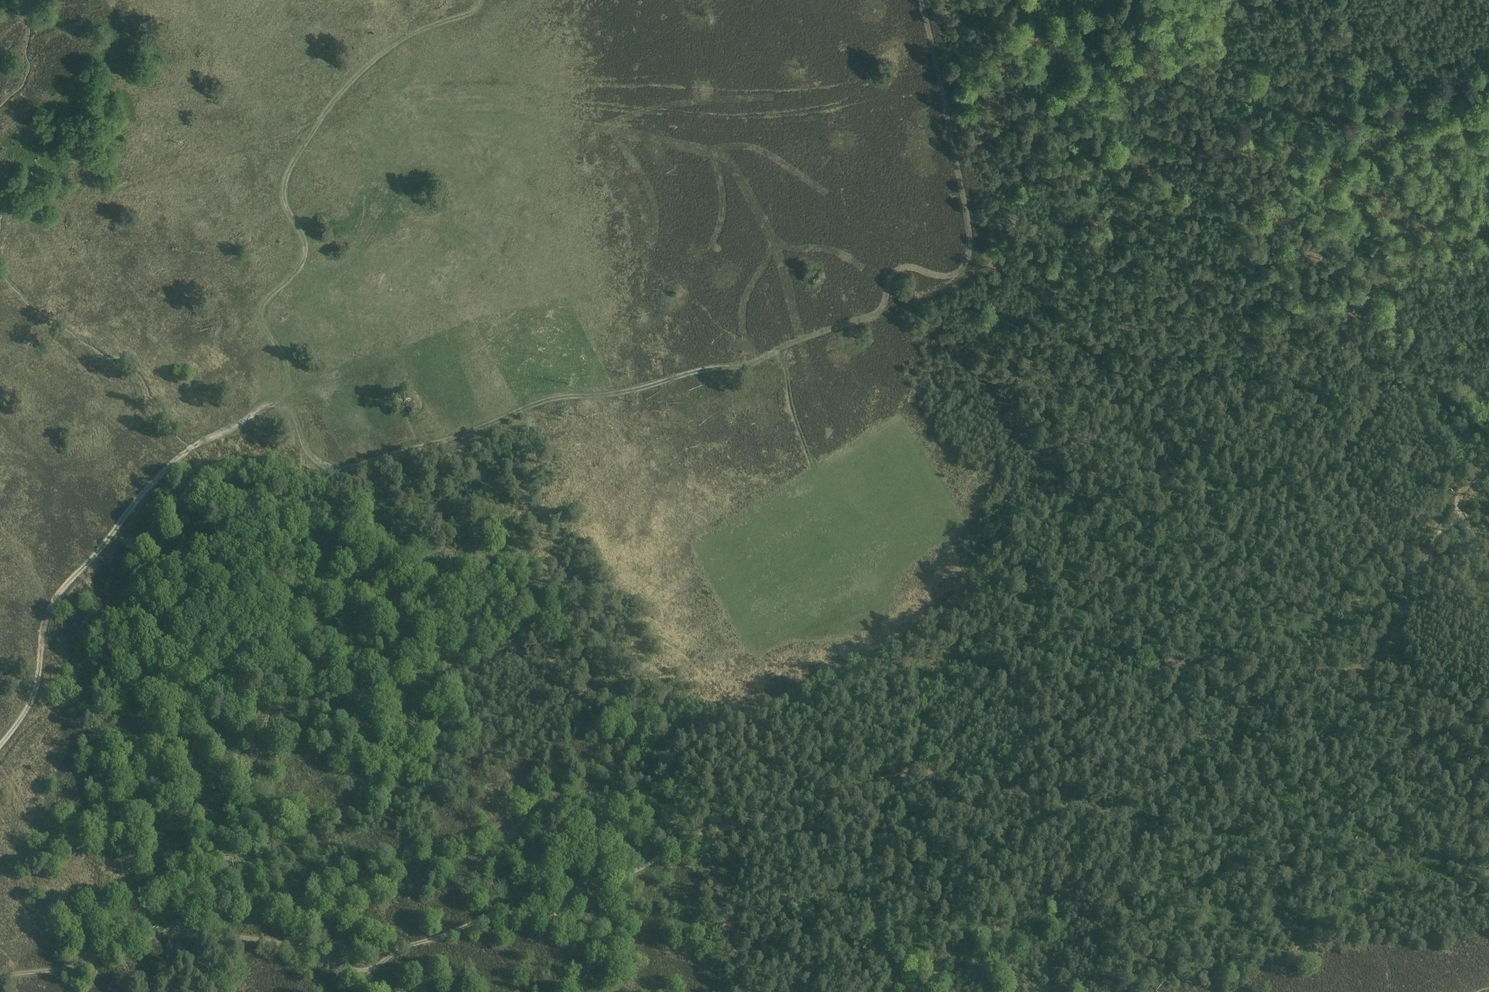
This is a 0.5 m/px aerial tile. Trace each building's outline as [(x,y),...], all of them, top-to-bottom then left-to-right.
[(85,366),(88,373),(96,370),(94,363),(85,366)]
